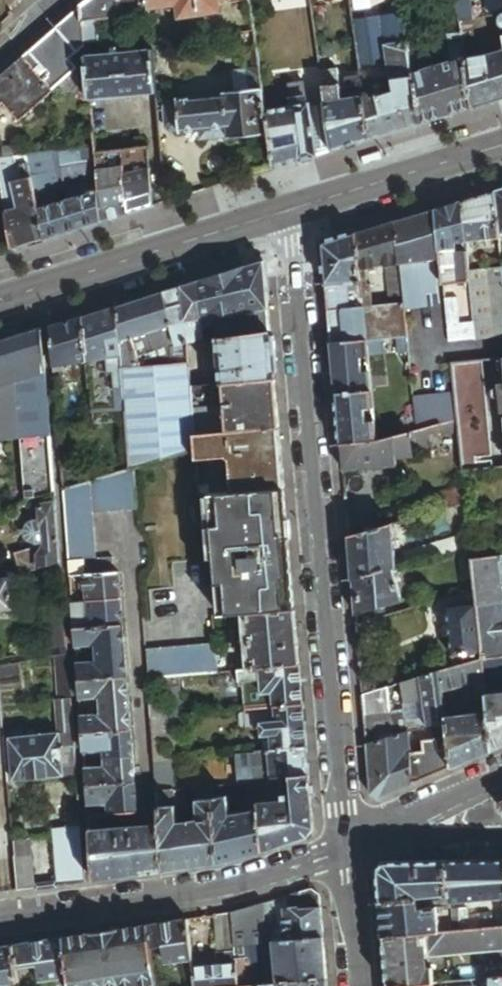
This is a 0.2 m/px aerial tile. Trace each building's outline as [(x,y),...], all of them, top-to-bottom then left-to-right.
[(147,0),(94,0),(88,5),(82,9),(85,47),(98,46),(97,33),(114,31),(113,21),(148,18),(148,10),(147,0)] [(248,0),(147,0),(148,10),(179,5),(180,14),(185,18),(217,14),(220,10),(220,6),(248,2),(248,0)] [(352,20),(381,16),(401,13),(399,0),(349,0),(352,20)] [(414,0),(399,0),(401,13),(406,43),(419,125),(471,108),(464,60),(461,47),(460,32),(447,34),(450,62),(439,65),(433,66),(428,31),(419,31),(414,0)] [(467,0),(455,0),(458,23),(470,21),(467,0)] [(85,47),(82,9),(80,8),(57,29),(78,53),(85,47)] [(406,43),(401,13),(381,16),(385,45),(406,43)] [(360,77),(363,97),(363,101),(397,90),(396,81),(389,81),(384,46),(385,45),(381,16),(352,20),(359,76),(360,77)] [(460,32),(461,47),(473,45),(470,21),(458,23),(460,32)] [(57,29),(28,54),(44,73),(38,78),(51,92),(77,69),(70,60),(78,53),(57,29)] [(419,125),(406,43),(385,45),(384,46),(389,81),(396,81),(397,90),(363,101),(369,140),(419,125)] [(112,58),(86,60),(90,105),(156,94),(152,53),(119,57),(118,51),(112,52),(112,58)] [(482,57),(490,103),(501,99),(501,51),(482,57)] [(28,54),(22,59),(38,78),(44,73),(28,54)] [(471,108),(490,103),(482,57),(464,60),(471,108)] [(51,95),(21,61),(0,79),(0,107),(2,105),(18,124),(51,95)] [(251,91),(261,90),(257,66),(253,66),(253,72),(248,73),(251,91)] [(319,73),(324,103),(340,100),(336,70),(319,73)] [(251,91),(248,73),(233,74),(236,94),(251,91)] [(348,99),(363,97),(360,77),(359,76),(345,78),(348,99)] [(227,139),(268,134),(265,111),(261,90),(251,91),(236,94),(223,95),(223,96),(177,102),(177,103),(168,105),(164,110),(164,111),(165,120),(166,130),(171,133),(179,132),(179,135),(199,133),(226,130),(227,139)] [(330,152),(369,140),(363,101),(363,97),(348,99),(340,100),(324,103),(330,152)] [(273,170),(317,156),(309,105),(307,105),(306,99),(290,101),(291,107),(265,111),(268,134),(273,170)] [(317,156),(330,152),(324,103),(309,105),(317,156)] [(227,139),(226,130),(199,133),(200,142),(227,139)] [(94,148),(78,150),(79,160),(95,157),(94,148)] [(140,162),(147,161),(146,149),(128,152),(129,161),(140,159),(140,162)] [(79,160),(78,150),(59,152),(60,162),(79,160)] [(127,214),(152,207),(148,170),(131,173),(129,161),(128,152),(120,153),(121,168),(127,214)] [(121,168),(120,153),(106,156),(107,171),(121,168)] [(27,158),(32,180),(36,197),(56,193),(52,155),(27,158)] [(106,156),(101,156),(102,163),(96,164),(96,173),(107,171),(106,156)] [(24,157),(0,160),(0,189),(5,213),(16,211),(12,185),(30,180),(24,157)] [(96,164),(95,157),(79,160),(60,162),(66,202),(98,192),(96,173),(96,164)] [(107,171),(96,173),(98,192),(101,222),(127,214),(121,168),(107,171)] [(16,211),(5,213),(11,250),(44,240),(37,212),(30,180),(12,185),(16,211)] [(101,222),(98,192),(66,202),(37,212),(44,240),(101,222)] [(499,240),(499,238),(495,194),(460,204),(465,244),(499,240)] [(465,244),(460,204),(435,212),(440,260),(443,287),(449,286),(452,286),(469,284),(468,271),(466,254),(455,255),(454,245),(465,244)] [(440,260),(435,212),(395,224),(399,265),(435,261),(440,260)] [(399,265),(395,224),(355,236),(359,269),(385,266),(391,266),(399,265)] [(359,269),(355,236),(322,246),(325,273),(326,285),(360,283),(359,273),(359,269)] [(466,254),(465,244),(454,245),(455,255),(466,254)] [(501,267),(501,263),(501,254),(486,255),(487,269),(501,267)] [(437,284),(435,261),(399,265),(402,287),(437,284)] [(265,263),(245,269),(251,314),(267,311),(269,311),(265,263)] [(402,287),(399,265),(391,266),(393,288),(402,287)] [(391,266),(385,266),(389,302),(403,301),(402,287),(393,288),(391,266)] [(487,269),(468,271),(469,284),(475,339),(501,337),(501,267),(487,269)] [(251,314),(245,269),(200,283),(203,321),(208,320),(251,314)] [(366,341),(407,337),(404,310),(403,301),(389,302),(370,305),(368,284),(365,284),(364,273),(359,273),(360,283),(361,290),(363,308),(366,341)] [(203,321),(200,283),(182,289),(185,324),(203,321)] [(360,283),(326,285),(327,293),(361,290),(360,283)] [(437,284),(402,287),(403,301),(404,310),(440,306),(437,284)] [(185,324),(182,289),(164,294),(172,328),(185,324)] [(363,308),(361,290),(327,293),(328,311),(342,310),(363,308)] [(172,328),(164,294),(117,309),(120,343),(136,339),(157,332),(172,328)] [(450,300),(444,300),(449,342),(465,340),(465,330),(459,331),(455,299),(453,299),(450,300)] [(366,341),(363,308),(342,310),(345,343),(366,341)] [(120,343),(117,309),(84,319),(88,363),(106,360),(121,358),(120,343)] [(345,343),(342,310),(328,311),(330,334),(331,344),(345,343)] [(267,311),(251,314),(208,320),(209,332),(214,331),(215,340),(269,333),(267,311)] [(88,363),(84,319),(50,329),(53,367),(88,363)] [(204,333),(203,321),(185,324),(185,331),(187,345),(205,343),(204,333)] [(185,331),(185,324),(172,328),(173,335),(185,331)] [(43,331),(11,341),(14,382),(46,372),(43,331)] [(176,347),(187,345),(185,331),(173,335),(176,347)] [(205,343),(215,341),(215,340),(214,331),(209,332),(204,333),(205,343)] [(159,338),(157,332),(136,339),(136,346),(151,341),(151,340),(159,338)] [(273,359),(270,334),(218,341),(219,357),(221,385),(275,381),(273,359)] [(136,339),(120,343),(121,358),(137,353),(136,346),(136,339)] [(11,341),(0,344),(0,387),(10,383),(14,382),(11,341)] [(219,357),(218,341),(215,341),(205,343),(187,345),(188,360),(219,357)] [(368,359),(366,341),(345,343),(331,344),(334,376),(335,395),(371,392),(369,373),(356,374),(355,360),(368,359)] [(141,369),(160,367),(157,346),(139,352),(141,369)] [(122,371),(139,369),(137,353),(121,358),(122,371)] [(108,383),(106,360),(88,363),(90,386),(95,386),(95,389),(99,392),(105,391),(107,390),(107,383),(108,383)] [(493,470),(482,361),(451,364),(454,391),(457,421),(459,434),(463,472),(493,470)] [(190,388),(188,365),(160,367),(141,369),(139,369),(122,371),(131,470),(133,469),(195,452),(196,452),(195,438),(226,435),(226,433),(221,385),(190,388)] [(47,383),(46,372),(14,382),(15,391),(19,439),(20,439),(40,438),(39,420),(28,421),(25,390),(47,383)] [(276,399),(275,381),(221,385),(226,433),(226,435),(279,430),(276,399)] [(19,439),(15,391),(10,383),(0,387),(0,441),(19,439)] [(39,420),(50,419),(47,383),(25,390),(28,421),(39,420)] [(457,421),(454,391),(428,393),(432,427),(435,427),(442,425),(457,421)] [(340,445),(376,442),(375,424),(360,425),(359,411),(362,410),(363,420),(374,418),(371,392),(335,395),(338,423),(340,445)] [(432,427),(428,393),(413,394),(417,431),(424,429),(432,427)] [(40,438),(51,437),(50,419),(39,420),(40,438)] [(459,434),(457,421),(442,425),(443,430),(444,437),(459,434)] [(432,427),(424,429),(425,435),(436,432),(435,427),(432,427)] [(425,435),(424,429),(417,431),(410,433),(412,452),(427,450),(425,435)] [(282,459),(279,430),(226,435),(195,438),(196,452),(197,462),(210,461),(224,460),(230,463),(233,495),(284,490),(282,459)] [(412,452),(410,433),(394,437),(396,461),(412,458),(412,452)] [(396,461),(394,437),(376,442),(340,445),(342,472),(397,467),(396,461)] [(40,438),(20,439),(22,456),(25,501),(56,493),(53,457),(39,457),(38,442),(41,442),(40,438)] [(22,456),(20,439),(19,439),(0,441),(0,458),(22,456)] [(39,457),(53,457),(51,441),(41,442),(38,442),(39,457)] [(224,460),(210,461),(213,496),(219,496),(233,495),(230,463),(224,460)] [(86,576),(114,574),(113,559),(96,560),(93,515),(137,512),(133,469),(131,470),(63,490),(69,561),(85,560),(86,576)] [(466,505),(464,488),(437,495),(441,511),(449,509),(459,506),(466,505)] [(233,495),(219,496),(223,531),(214,532),(219,591),(228,590),(230,618),(247,616),(295,612),(288,529),(284,490),(233,495)] [(214,532),(223,531),(219,496),(213,496),(211,496),(214,532)] [(40,568),(61,561),(56,503),(43,506),(40,512),(41,520),(42,526),(44,531),(45,541),(46,546),(39,556),(40,568)] [(41,543),(45,541),(44,531),(42,526),(41,520),(34,521),(30,523),(26,529),(26,535),(30,541),(38,544),(41,543)] [(392,533),(391,525),(348,537),(351,567),(352,581),(393,569),(395,569),(395,560),(392,533)] [(19,574),(40,568),(39,556),(46,546),(37,547),(37,552),(15,559),(19,574)] [(472,561),(475,590),(477,602),(501,599),(501,558),(472,561)] [(85,560),(69,561),(70,578),(86,576),(85,560)] [(393,569),(352,581),(354,607),(355,614),(401,600),(393,569)] [(114,574),(86,576),(88,603),(121,600),(119,574),(114,574)] [(11,577),(0,580),(0,612),(13,611),(11,577)] [(222,618),(230,618),(228,590),(219,591),(222,618)] [(477,602),(475,590),(446,598),(447,609),(477,605),(477,602)] [(477,602),(477,605),(482,656),(483,660),(501,658),(501,599),(477,602)] [(121,600),(88,603),(89,613),(90,628),(123,626),(121,600)] [(88,603),(72,604),(73,614),(89,613),(88,603)] [(452,659),(482,656),(477,605),(447,609),(452,659)] [(298,640),(295,612),(247,616),(249,636),(244,636),(245,642),(249,642),(252,671),(259,670),(300,667),(298,640)] [(89,613),(73,614),(74,630),(90,628),(89,613)] [(50,617),(53,649),(68,646),(65,616),(50,617)] [(385,636),(380,618),(356,625),(358,644),(385,636)] [(90,628),(74,630),(76,647),(97,646),(96,649),(97,661),(77,663),(79,682),(127,678),(123,626),(90,628)] [(217,646),(145,652),(148,680),(149,680),(220,674),(217,646)] [(62,700),(70,699),(66,656),(58,658),(62,700)] [(453,669),(483,660),(482,656),(452,659),(453,669)] [(483,660),(485,678),(501,677),(501,658),(483,660)] [(485,678),(483,660),(453,669),(439,673),(442,695),(449,693),(477,684),(484,682),(485,682),(485,678)] [(22,674),(21,664),(0,668),(0,679),(22,674)] [(302,690),(300,667),(259,670),(261,687),(262,695),(271,695),(272,710),(304,707),(302,690)] [(259,670),(252,671),(237,672),(239,688),(261,687),(259,670)] [(362,696),(377,691),(375,670),(360,671),(362,696)] [(442,695),(439,673),(421,678),(424,708),(427,728),(445,722),(445,718),(442,695)] [(127,678),(79,682),(80,701),(101,699),(100,702),(101,715),(82,716),(83,735),(131,730),(127,678)] [(2,699),(23,697),(21,682),(1,684),(2,699)] [(387,688),(377,691),(362,696),(364,716),(390,714),(387,688)] [(486,695),(486,689),(484,689),(478,690),(476,690),(478,704),(482,711),(488,710),(486,695)] [(449,693),(442,695),(445,718),(451,718),(455,711),(454,697),(449,693)] [(501,748),(501,693),(497,694),(492,694),(486,695),(488,710),(489,714),(493,752),(501,748)] [(151,697),(153,722),(183,719),(181,694),(151,697)] [(74,722),(72,699),(70,699),(62,700),(56,701),(58,721),(59,721),(61,723),(72,722),(74,722)] [(306,732),(304,707),(272,710),(274,722),(261,724),(262,737),(270,737),(272,753),(307,749),(306,732)] [(390,714),(364,716),(365,728),(366,745),(407,733),(427,728),(424,708),(390,714)] [(451,769),(493,752),(489,714),(451,718),(445,718),(445,722),(447,739),(449,749),(451,769)] [(183,719),(153,722),(155,744),(185,742),(183,719)] [(73,746),(72,722),(61,723),(59,721),(60,735),(61,748),(73,746)] [(428,743),(447,739),(445,722),(427,728),(428,739),(428,743)] [(428,739),(427,728),(407,733),(408,743),(428,739)] [(131,730),(83,735),(84,753),(106,751),(104,753),(105,759),(134,756),(131,730)] [(380,800),(413,785),(410,757),(408,743),(407,733),(366,745),(369,778),(371,795),(380,800)] [(11,740),(15,781),(64,776),(61,748),(60,735),(11,740)] [(418,755),(449,749),(447,739),(428,743),(416,745),(418,755)] [(7,763),(9,782),(15,781),(11,740),(5,740),(7,763)] [(76,775),(73,746),(61,748),(64,776),(76,775)] [(176,749),(154,750),(155,764),(169,763),(177,762),(176,749)] [(309,765),(307,749),(272,753),(269,753),(270,765),(272,781),(289,779),(310,777),(309,765)] [(413,785),(451,769),(449,749),(418,755),(410,757),(413,785)] [(269,753),(258,754),(259,766),(264,766),(270,765),(269,753)] [(134,756),(105,759),(105,767),(86,768),(87,787),(136,783),(134,756)] [(169,763),(155,764),(155,773),(170,772),(169,763)] [(270,765),(264,766),(266,781),(272,781),(270,765)] [(312,804),(310,777),(289,779),(289,785),(291,804),(286,800),(259,803),(259,810),(264,852),(309,838),(315,828),(312,804)] [(289,785),(289,779),(272,781),(272,791),(284,789),(283,786),(289,785)] [(136,783),(87,787),(89,805),(102,804),(104,805),(110,805),(110,806),(109,807),(109,815),(138,813),(136,783)] [(228,799),(227,787),(213,788),(214,800),(228,799)] [(214,800),(213,788),(199,789),(199,802),(214,800)] [(176,791),(157,792),(159,808),(177,807),(176,791)] [(187,791),(176,791),(177,807),(177,808),(188,807),(187,791)] [(214,800),(219,864),(264,852),(259,810),(244,814),(242,808),(238,809),(239,815),(228,817),(229,809),(228,799),(214,800)] [(177,807),(159,808),(160,824),(164,872),(219,864),(214,800),(199,802),(198,802),(200,823),(187,824),(187,830),(179,830),(177,808),(177,807)] [(103,815),(90,817),(91,830),(104,829),(103,815)] [(139,826),(143,875),(154,872),(164,872),(160,824),(151,825),(139,826)] [(56,837),(82,834),(82,826),(55,830),(56,837)] [(104,829),(91,830),(95,881),(143,875),(139,826),(104,829)] [(56,837),(59,886),(86,882),(82,834),(56,837)] [(17,860),(33,859),(31,839),(15,840),(17,860)] [(20,892),(35,890),(33,859),(17,860),(20,892)] [(450,898),(447,863),(384,864),(378,874),(380,904),(417,902),(423,895),(426,899),(441,898),(450,898)] [(447,863),(450,898),(450,904),(468,903),(501,901),(501,863),(447,863)] [(312,890),(287,898),(288,910),(300,908),(301,911),(322,909),(321,896),(312,890)] [(450,904),(450,898),(441,898),(441,904),(442,909),(450,909),(450,904)] [(417,902),(380,904),(382,925),(383,938),(425,935),(439,934),(437,909),(425,910),(418,911),(417,902)] [(469,910),(468,903),(450,904),(450,909),(454,911),(460,910),(469,910)] [(267,913),(266,904),(233,913),(235,935),(246,933),(247,946),(248,946),(258,945),(269,944),(267,913)] [(300,908),(288,910),(285,910),(287,930),(287,942),(325,938),(324,929),(322,909),(301,911),(300,908)] [(461,932),(470,932),(469,918),(469,910),(460,910),(461,932)] [(235,935),(233,913),(215,916),(218,951),(236,950),(236,947),(235,935)] [(469,918),(470,932),(481,931),(480,917),(469,918)] [(480,917),(481,931),(491,930),(490,917),(480,917)] [(192,963),(187,920),(148,926),(152,949),(166,947),(168,965),(174,965),(182,964),(192,963)] [(148,926),(64,939),(70,978),(71,985),(147,985),(155,985),(157,985),(152,949),(148,926)] [(491,930),(481,931),(470,932),(461,932),(456,933),(439,934),(425,935),(427,957),(501,952),(501,929),(491,930)] [(274,943),(287,942),(287,930),(273,931),(274,943)] [(246,933),(235,935),(236,947),(247,946),(246,933)] [(383,938),(386,968),(388,985),(413,985),(433,984),(432,968),(421,969),(421,958),(427,957),(425,935),(383,938)] [(327,962),(325,938),(287,942),(274,943),(277,985),(328,980),(327,962)] [(70,978),(64,939),(13,947),(17,970),(31,967),(32,973),(38,972),(39,983),(70,978)] [(258,945),(248,946),(250,959),(252,985),(262,985),(258,945)] [(250,959),(248,946),(247,946),(236,947),(236,950),(237,960),(250,959)] [(13,947),(0,948),(0,985),(7,985),(19,984),(17,970),(13,947)] [(250,959),(237,960),(238,965),(239,965),(241,985),(252,985),(250,959)] [(238,965),(193,971),(195,985),(241,985),(239,965),(238,965)]
